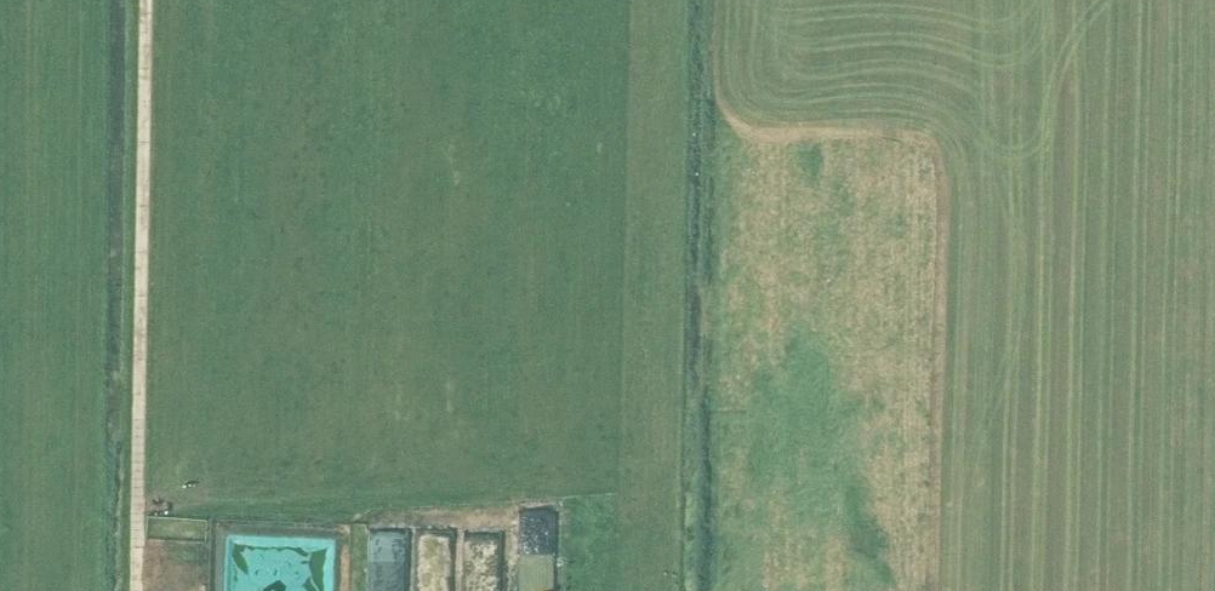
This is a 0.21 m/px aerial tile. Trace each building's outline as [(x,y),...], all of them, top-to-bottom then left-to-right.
[(441,588),(432,586),(435,566),(433,566),(438,535),(416,531),(413,550),(423,552),(417,590),(441,590),(441,588)]
